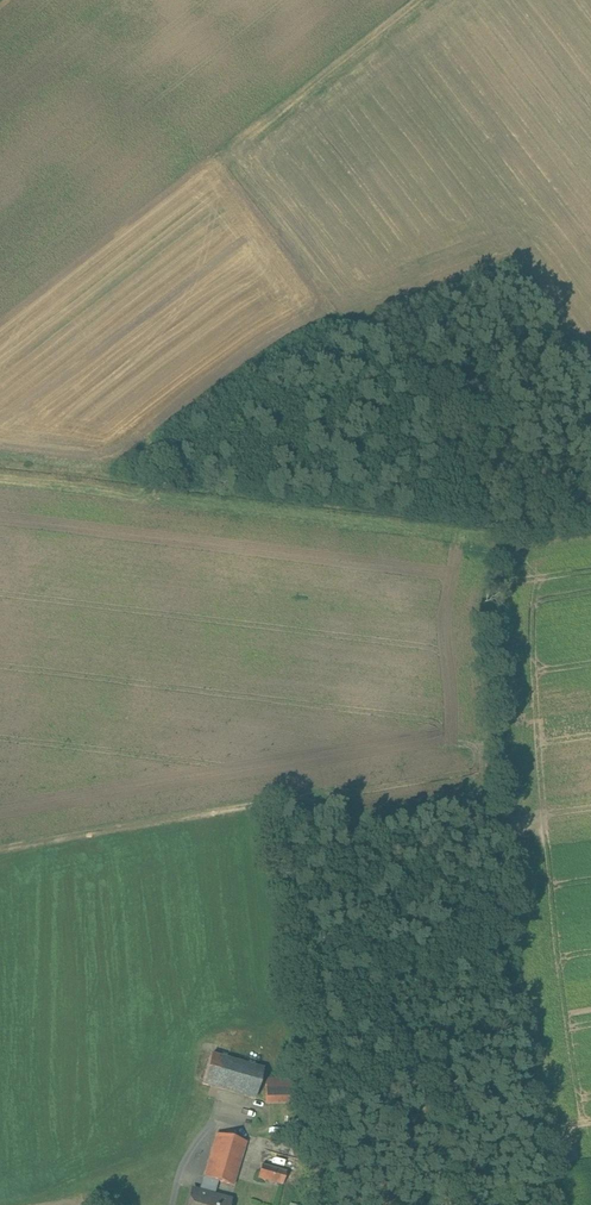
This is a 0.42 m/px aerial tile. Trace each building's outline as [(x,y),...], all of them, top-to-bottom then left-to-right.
[(265,1067),(209,1051),(200,1083),(256,1099),(265,1067)] [(298,1076),(265,1077),(265,1103),(299,1103),(298,1076)] [(198,1191),(213,1195),(217,1181),(233,1185),(245,1141),(216,1133),(204,1177),(202,1177),(198,1191)] [(265,1161),(260,1176),(286,1185),(291,1170),(265,1161)] [(198,1191),(192,1189),(187,1204),(228,1204),(229,1200),(213,1195),(198,1191)]
